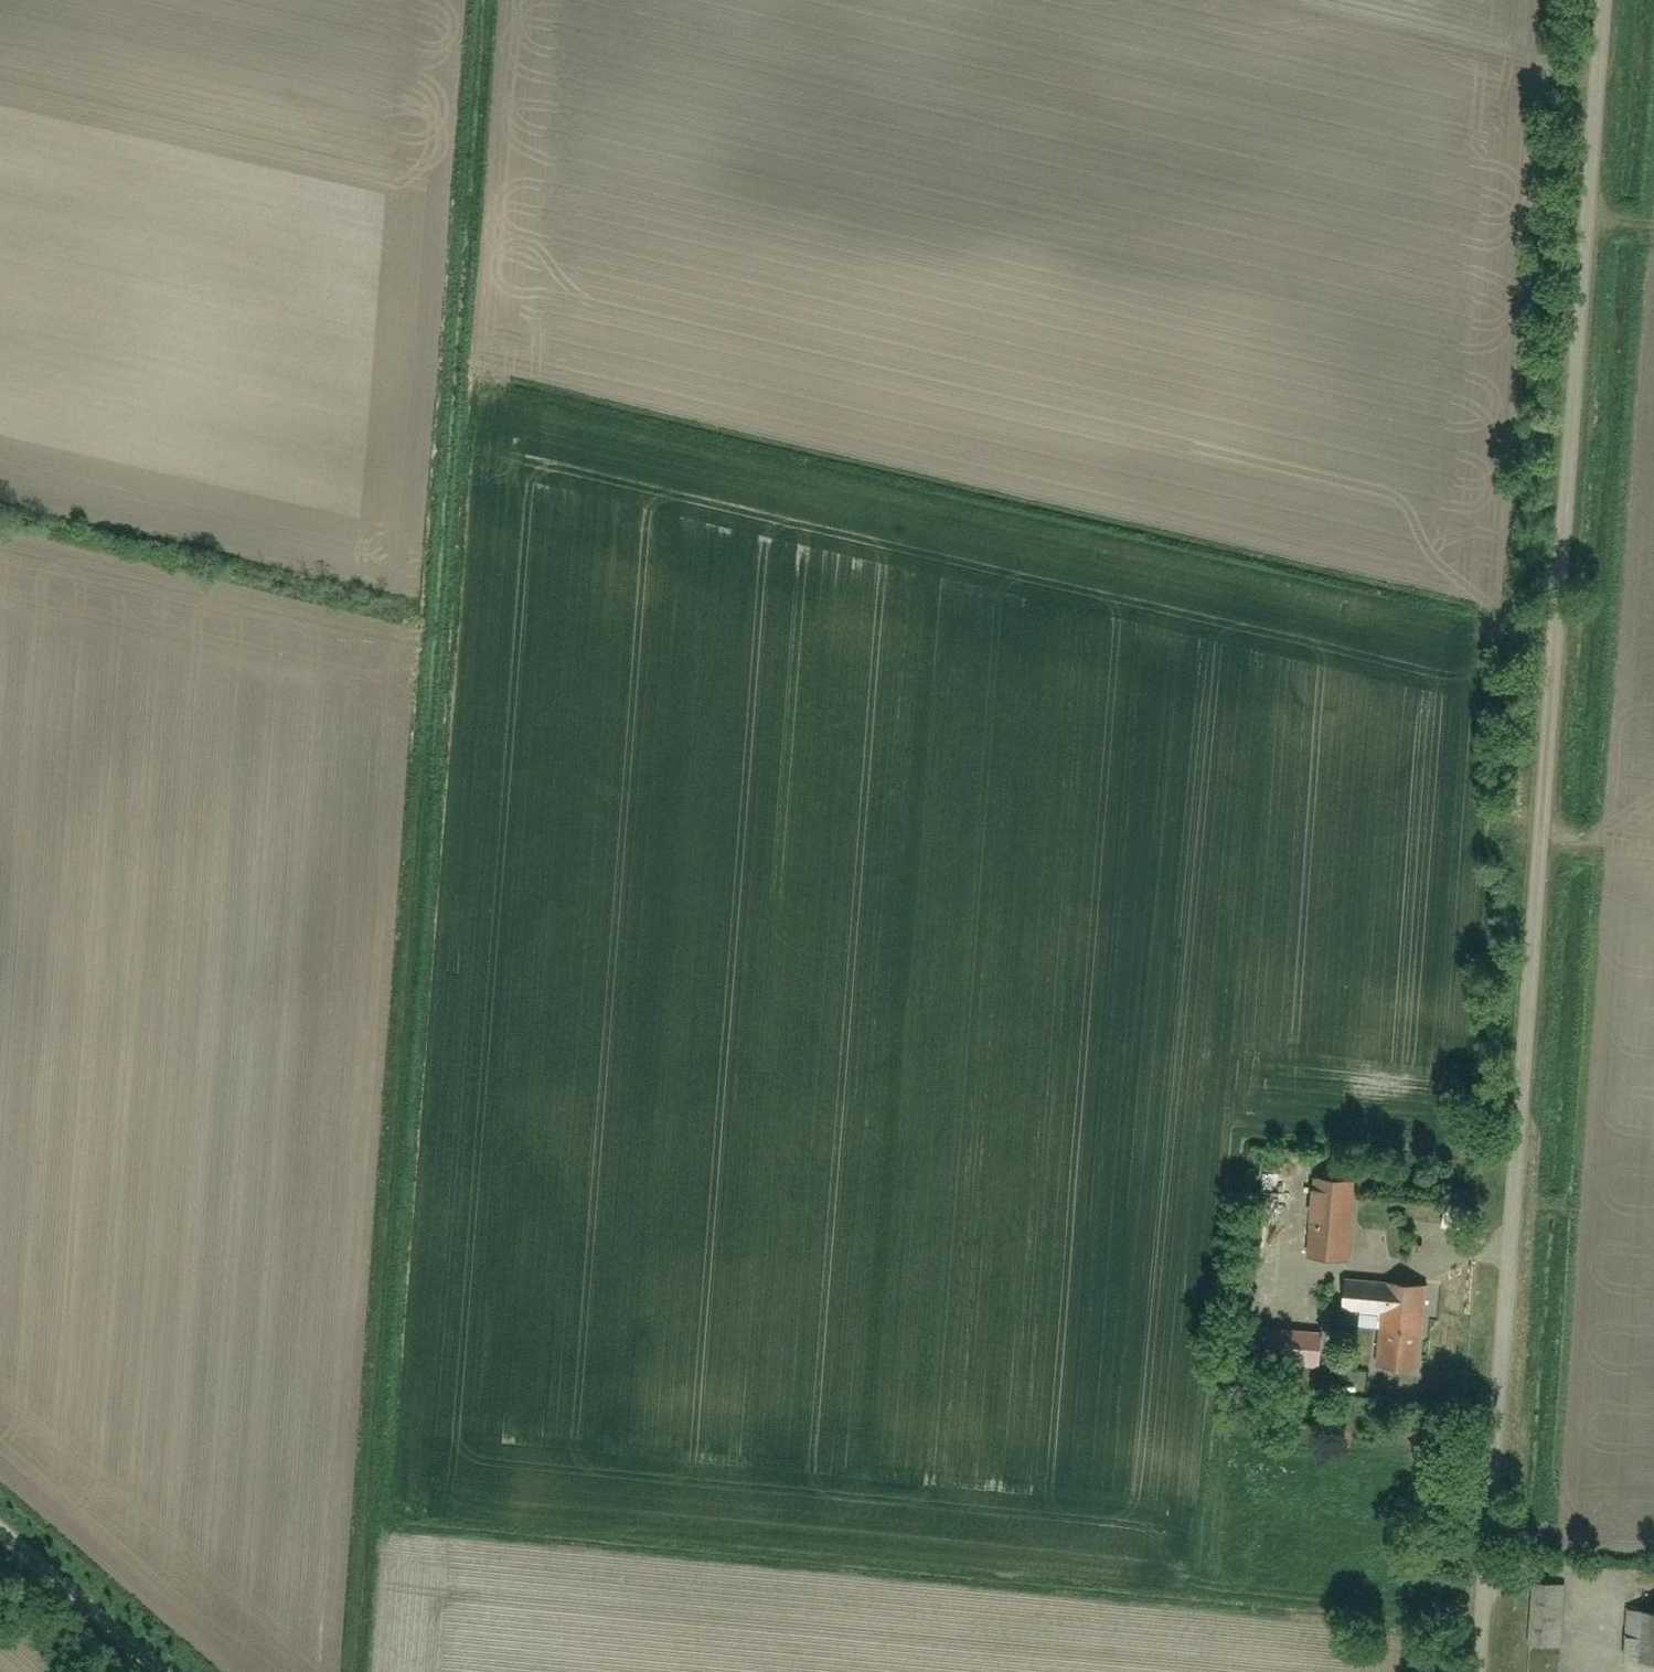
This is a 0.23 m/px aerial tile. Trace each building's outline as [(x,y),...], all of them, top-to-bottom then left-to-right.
[(1391,1184),(1315,1179),(1309,1253),(1386,1259),(1391,1184)] [(1414,1366),(1420,1280),(1390,1278),(1390,1285),(1339,1281),(1337,1308),(1383,1311),(1379,1363),(1414,1366)] [(1316,1332),(1249,1327),(1247,1355),(1314,1360),(1316,1332)] [(1536,1587),(1531,1671),(1562,1671),(1567,1588),(1536,1587)] [(1653,1655),(1653,1608),(1622,1607),(1621,1654),(1653,1655)]
